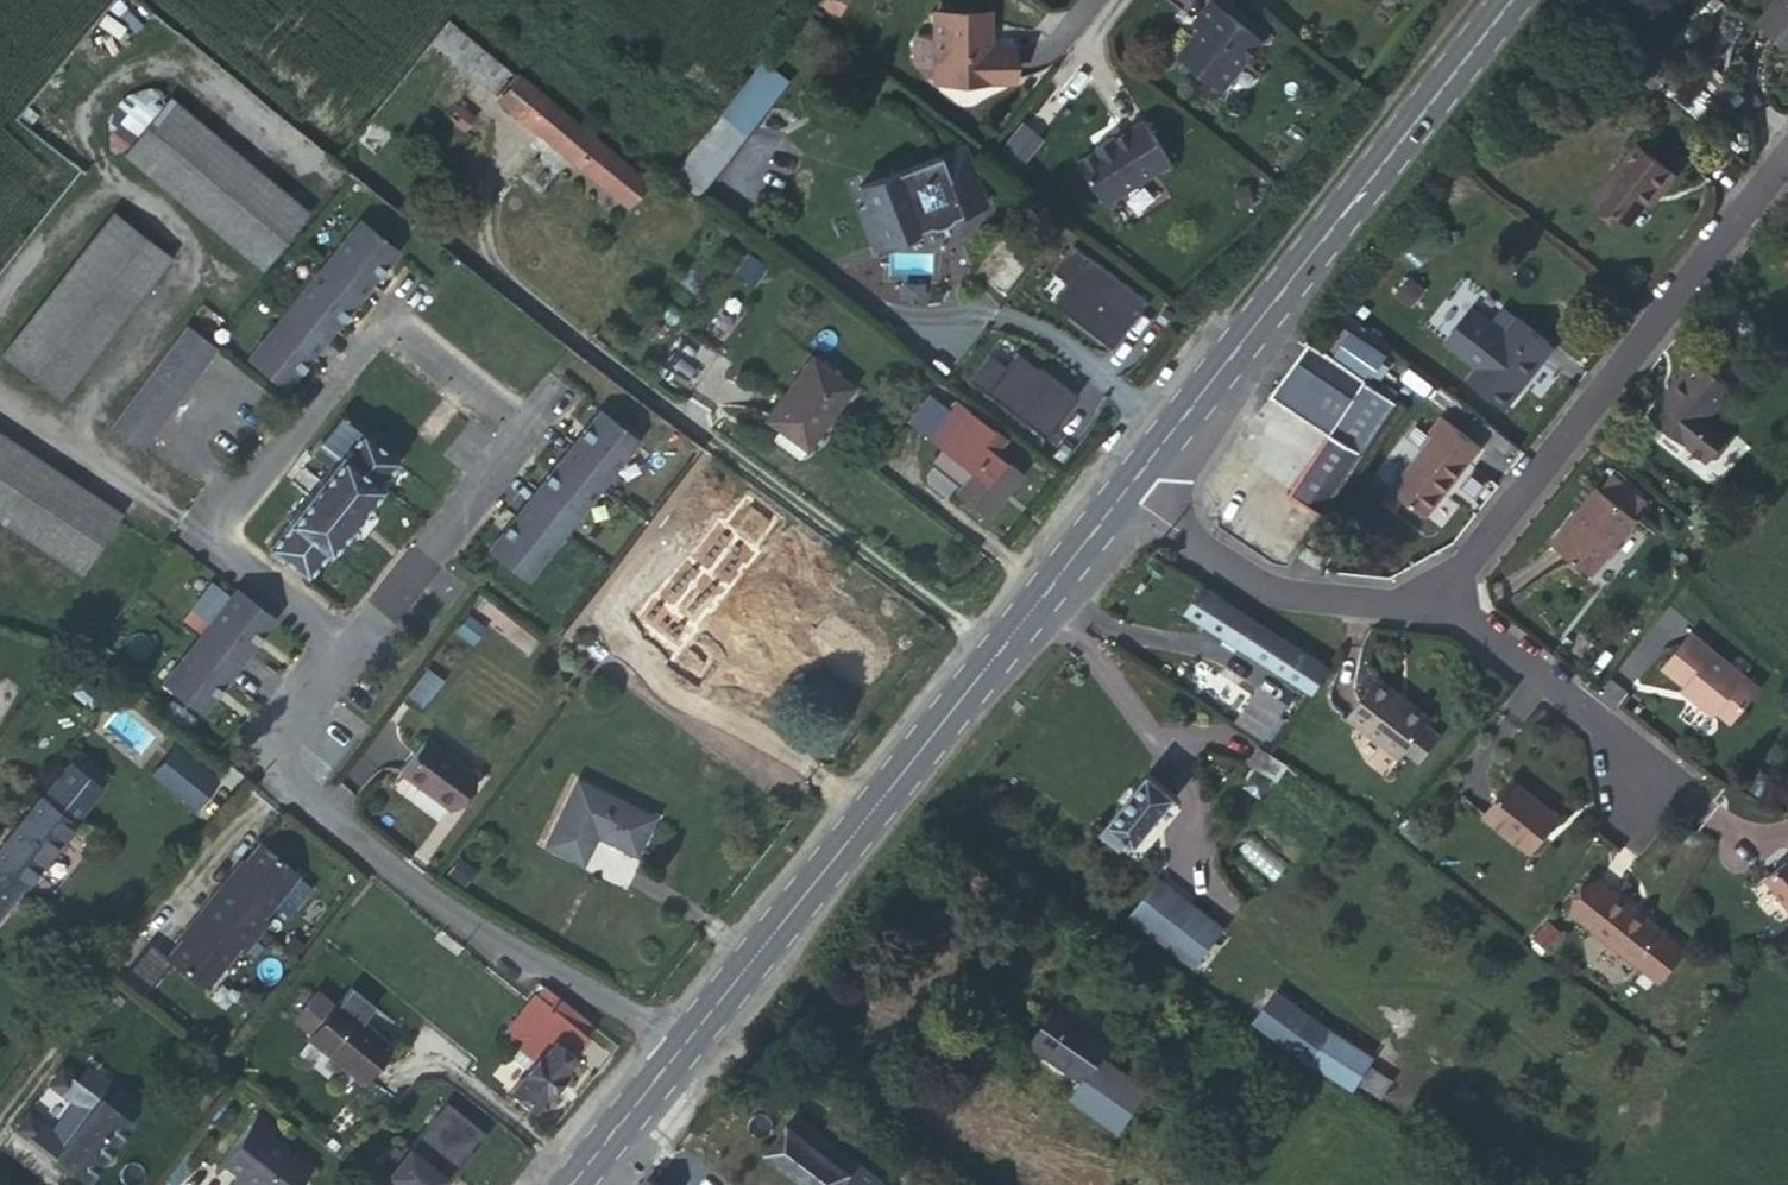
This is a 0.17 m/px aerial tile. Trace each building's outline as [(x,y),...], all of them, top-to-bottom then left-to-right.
[(1755,26),(1787,51),(1787,0),(1776,0),(1755,26)] [(1206,31),(1183,61),(1226,94),(1266,44),(1217,5),(1201,26),(1206,31)] [(940,80),(1012,79),(1011,48),(990,49),(989,12),(938,14),(940,80)] [(449,20),(431,42),(492,93),(510,70),(449,20)] [(1011,48),(1012,79),(1021,79),(1018,48),(1011,48)] [(675,168),(669,177),(693,195),(775,81),(750,63),(676,167),(675,168)] [(646,180),(518,77),(500,99),(626,203),(646,180)] [(169,97),(123,153),(263,268),(308,213),(169,97)] [(457,105),(448,115),(464,130),(473,118),(457,105)] [(1103,155),(1085,166),(1111,208),(1174,166),(1148,126),(1119,145),(1117,142),(1102,152),(1103,155)] [(1633,142),(1591,196),(1624,221),(1650,189),(1655,193),(1671,173),(1633,142)] [(857,187),(881,245),(985,204),(962,146),(857,187)] [(114,212),(1,354),(59,399),(171,256),(114,212)] [(395,253),(358,224),(247,361),(284,390),(395,253)] [(1511,385),(1547,340),(1515,313),(1465,377),(1502,406),(1516,388),(1511,385)] [(183,329),(104,430),(136,453),(213,353),(183,329)] [(1372,377),(1312,340),(1271,392),(1329,432),(1288,490),(1324,513),(1398,401),(1370,382),(1372,377)] [(1551,343),(1547,340),(1511,385),(1516,388),(1551,343)] [(813,356),(765,418),(779,428),(771,438),(798,459),(854,387),(813,356)] [(1730,383),(1696,356),(1649,414),(1707,458),(1710,454),(1717,453),(1729,438),(1727,431),(1731,427),(1712,412),(1730,388),(1733,385),(1730,383)] [(1757,377),(1744,366),(1730,383),(1733,385),(1730,388),(1741,397),(1757,377)] [(955,401),(925,435),(970,472),(957,490),(987,514),(1019,474),(991,451),(1000,440),(992,433),(993,431),(955,401)] [(596,410),(488,549),(526,578),(633,440),(596,410)] [(1431,438),(1390,490),(1422,515),(1476,445),(1439,417),(1425,433),(1431,438)] [(333,466),(268,546),(307,577),(399,463),(343,418),(315,452),(333,466)] [(82,572),(121,514),(0,434),(0,519),(82,572)] [(1596,485),(1550,541),(1588,572),(1633,516),(1596,485)] [(1310,547),(1304,554),(1313,561),(1312,562),(1318,567),(1325,558),(1310,547)] [(725,562),(671,609),(709,652),(763,605),(725,562)] [(273,617),(236,587),(161,679),(199,709),(273,617)] [(1330,666),(1205,588),(1189,613),(1313,692),(1330,666)] [(1661,666),(1682,683),(1694,693),(1690,697),(1709,713),(1715,708),(1728,718),(1754,686),(1688,634),(1661,666)] [(1400,750),(1422,725),(1424,723),(1391,694),(1395,690),(1378,675),(1346,714),(1395,756),(1400,750)] [(1694,693),(1682,683),(1679,688),(1690,697),(1694,693)] [(1391,694),(1424,723),(1428,718),(1395,690),(1391,694)] [(1436,737),(1422,725),(1400,750),(1414,762),(1436,737)] [(404,766),(452,803),(478,768),(428,733),(404,766)] [(1288,764),(1272,753),(1263,747),(1251,765),(1277,781),(1288,764)] [(0,847),(0,914),(108,775),(76,750),(0,847)] [(1176,796),(1151,775),(1103,832),(1124,849),(1132,839),(1138,842),(1176,796)] [(577,780),(546,844),(583,863),(597,835),(635,853),(653,817),(577,780)] [(1511,781),(1481,815),(1524,851),(1553,818),(1511,781)] [(298,874),(260,843),(225,886),(223,884),(199,912),(201,915),(166,957),(200,984),(209,983),(240,945),(245,949),(268,921),(263,917),(298,874)] [(1761,879),(1787,914),(1787,859),(1761,879)] [(1161,878),(1175,890),(1177,887),(1163,875),(1161,878)] [(1594,875),(1570,910),(1661,974),(1685,940),(1594,875)] [(1161,878),(1140,905),(1154,916),(1175,890),(1161,878)] [(1175,890),(1184,897),(1187,894),(1177,887),(1175,890)] [(1133,914),(1156,933),(1184,897),(1175,890),(1154,916),(1140,905),(1133,914)] [(1184,897),(1156,933),(1198,963),(1205,954),(1177,933),(1199,903),(1187,894),(1184,897)] [(1177,933),(1205,954),(1228,925),(1199,903),(1177,933)] [(311,1031),(307,1035),(362,1080),(390,1045),(362,1023),(375,1006),(351,986),(337,1003),(335,1001),(331,1006),(313,991),(292,1016),(311,1031)] [(589,1035),(580,1028),(549,1003),(535,992),(513,1019),(528,1029),(519,1040),(537,1054),(532,1061),(509,1090),(531,1105),(543,1091),(546,1094),(564,1072),(560,1070),(589,1035)] [(1257,1020),(1310,1058),(1331,1031),(1279,992),(1257,1020)] [(580,1028),(587,1018),(556,994),(549,1003),(580,1028)] [(1062,1002),(1031,1045),(1083,1081),(1072,1097),(1116,1130),(1146,1089),(1102,1057),(1114,1040),(1096,1026),(1093,1028),(1079,1018),(1079,1016),(1062,1002)] [(500,1035),(532,1061),(537,1054),(519,1040),(528,1029),(513,1019),(500,1035)] [(1331,1031),(1310,1058),(1356,1087),(1374,1057),(1331,1031)] [(64,1138),(53,1129),(27,1111),(14,1128),(87,1181),(133,1119),(100,1094),(109,1082),(85,1065),(76,1076),(61,1065),(48,1084),(73,1103),(84,1111),(64,1138)] [(1375,1067),(1365,1083),(1384,1097),(1395,1079),(1375,1067)] [(446,1100),(408,1146),(403,1141),(398,1147),(393,1142),(376,1163),(403,1184),(434,1184),(448,1168),(454,1173),(486,1132),(446,1100)] [(73,1103),(53,1129),(64,1138),(84,1111),(73,1103)] [(226,1164),(243,1177),(236,1184),(237,1184),(303,1184),(315,1170),(274,1138),(280,1131),(261,1116),(226,1164)] [(856,1167),(860,1162),(807,1120),(798,1131),(850,1172),(856,1167)] [(856,1167),(850,1172),(798,1131),(790,1125),(769,1151),(813,1184),(879,1184),(856,1167)]
